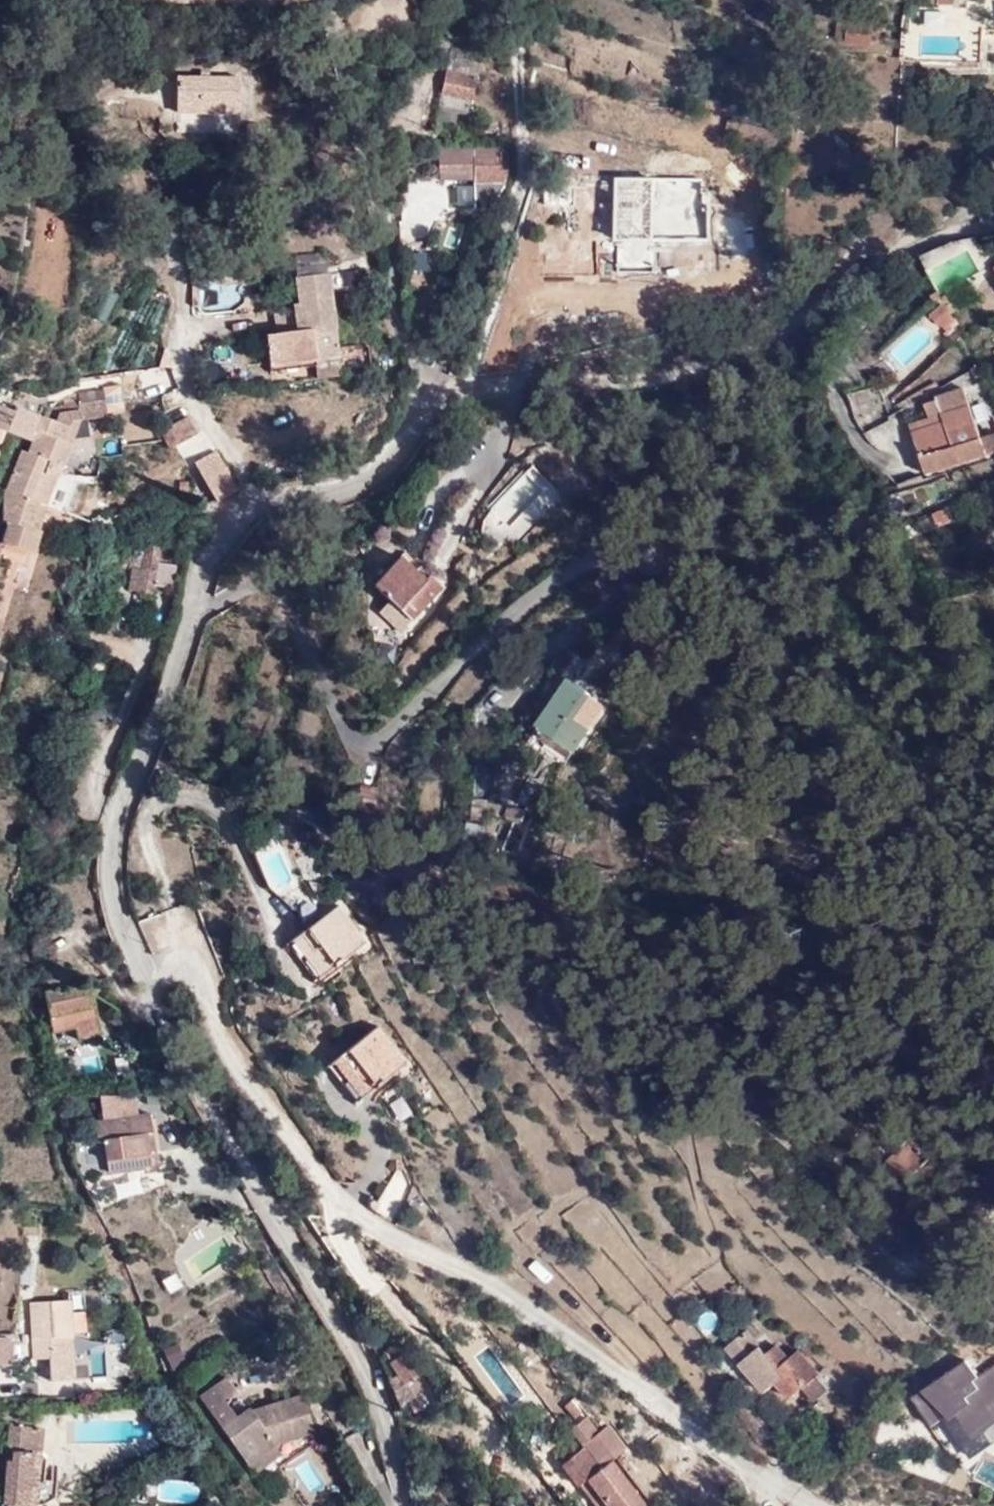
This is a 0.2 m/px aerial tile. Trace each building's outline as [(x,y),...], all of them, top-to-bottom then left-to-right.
[(896,25),(869,21),(868,44),(894,47),(896,25)] [(439,71),(470,81),(472,67),(441,59),(439,71)] [(233,68),(172,66),(170,99),(231,102),(233,68)] [(463,114),(470,81),(439,71),(430,108),(463,114)] [(456,179),(492,179),(495,165),(496,143),(427,143),(427,163),(454,164),(456,179)] [(710,218),(709,189),(665,189),(664,176),(630,175),(631,200),(640,199),(643,240),(665,241),(664,231),(665,220),(710,222),(710,218)] [(724,189),(709,189),(710,218),(723,219),(724,189)] [(640,199),(631,200),(622,199),(624,240),(643,240),(640,199)] [(709,232),(710,222),(665,220),(664,231),(709,232)] [(977,270),(963,236),(921,253),(935,287),(977,270)] [(154,254),(162,272),(165,267),(154,254)] [(705,263),(707,283),(729,282),(729,273),(729,262),(705,263)] [(729,282),(729,287),(742,286),(743,273),(729,273),(729,282)] [(267,369),(337,360),(327,277),(294,281),(297,309),(293,309),(296,335),(264,339),(267,369)] [(240,309),(240,279),(201,280),(202,309),(240,309)] [(944,329),(957,315),(941,299),(928,313),(944,329)] [(812,338),(800,345),(807,354),(817,348),(812,338)] [(316,382),(339,380),(337,360),(313,364),(316,382)] [(965,398),(975,426),(942,436),(957,477),(993,465),(993,389),(965,398)] [(59,478),(78,424),(106,420),(102,395),(78,399),(79,407),(48,412),(45,422),(43,420),(42,422),(29,457),(45,463),(46,462),(51,464),(46,478),(48,478),(49,475),(59,478)] [(10,433),(14,417),(1,412),(0,414),(0,430),(10,433)] [(10,438),(30,445),(38,420),(19,413),(18,418),(14,417),(10,433),(12,434),(10,438)] [(161,438),(191,429),(188,422),(160,435),(161,438)] [(168,445),(193,434),(191,429),(161,438),(174,459),(168,445)] [(9,438),(10,435),(10,433),(0,430),(0,435),(9,438)] [(198,446),(193,434),(168,445),(174,459),(198,446)] [(233,495),(204,442),(198,446),(201,452),(222,501),(233,495)] [(222,501),(201,452),(198,446),(186,453),(213,502),(221,501),(222,501)] [(32,500),(41,476),(45,463),(29,457),(23,455),(7,494),(9,495),(40,503),(32,500)] [(46,478),(51,464),(46,462),(45,463),(41,476),(46,478)] [(54,490),(59,478),(49,475),(48,478),(45,487),(54,490)] [(45,487),(48,478),(46,478),(41,476),(32,500),(40,503),(49,506),(54,490),(45,487)] [(892,516),(911,511),(905,492),(887,498),(892,516)] [(39,535),(48,511),(47,511),(49,506),(40,503),(9,495),(7,494),(6,494),(5,525),(9,527),(3,547),(34,557),(40,536),(39,535)] [(154,595),(155,589),(172,591),(176,570),(159,566),(165,534),(143,538),(136,559),(130,572),(132,572),(129,591),(154,595)] [(34,557),(3,547),(0,558),(0,561),(30,570),(34,557)] [(404,600),(424,621),(456,587),(443,574),(438,580),(413,558),(388,585),(404,600)] [(415,630),(424,621),(404,600),(395,612),(415,630)] [(541,718),(566,723),(572,695),(546,690),(541,718)] [(570,724),(566,723),(541,718),(535,752),(564,757),(565,751),(570,724)] [(586,727),(570,724),(565,751),(582,754),(586,727)] [(487,792),(489,768),(474,767),(473,791),(487,792)] [(539,817),(520,813),(517,830),(535,833),(539,817)] [(272,832),(246,847),(273,892),(298,877),(272,832)] [(344,924),(298,962),(325,997),(372,958),(344,924)] [(61,987),(81,985),(80,978),(59,979),(61,987)] [(64,1003),(93,999),(91,984),(81,985),(61,987),(64,1003)] [(102,997),(93,999),(64,1003),(58,1006),(64,1046),(85,1042),(88,1055),(109,1050),(102,997)] [(389,1046),(341,1086),(371,1119),(419,1078),(389,1046)] [(132,1190),(178,1180),(175,1167),(169,1168),(165,1147),(171,1146),(167,1129),(156,1132),(152,1113),(117,1115),(122,1139),(114,1140),(118,1162),(126,1161),(132,1190)] [(169,1168),(175,1167),(171,1146),(165,1147),(169,1168)] [(935,1178),(944,1170),(934,1158),(924,1167),(935,1178)] [(376,1209),(392,1218),(411,1184),(395,1175),(376,1209)] [(165,1292),(180,1287),(175,1271),(160,1276),(165,1292)] [(7,1364),(9,1337),(0,1336),(0,1364),(7,1364)] [(75,1357),(35,1359),(37,1411),(62,1410),(61,1389),(76,1390),(75,1357)] [(794,1400),(774,1381),(750,1357),(728,1380),(733,1386),(741,1397),(745,1394),(774,1421),(781,1415),(794,1400)] [(928,1422),(942,1414),(967,1455),(993,1439),(993,1363),(974,1375),(964,1359),(909,1391),(928,1422)] [(546,1361),(529,1368),(540,1395),(557,1388),(546,1361)] [(781,1372),(774,1381),(794,1400),(781,1415),(795,1430),(826,1400),(804,1378),(795,1385),(781,1372)] [(202,1416),(212,1432),(228,1423),(242,1414),(232,1399),(202,1416)] [(821,1413),(810,1423),(820,1435),(831,1424),(821,1413)] [(228,1423),(212,1432),(246,1485),(271,1468),(314,1457),(306,1418),(235,1435),(228,1423)] [(0,1475),(0,1490),(31,1493),(31,1467),(1,1465),(0,1475)] [(587,1501),(561,1471),(533,1492),(543,1504),(547,1502),(550,1505),(580,1505),(587,1501)] [(0,1490),(0,1505),(42,1505),(42,1494),(31,1493),(0,1490)] [(600,1490),(587,1501),(580,1505),(611,1505),(600,1490)]
